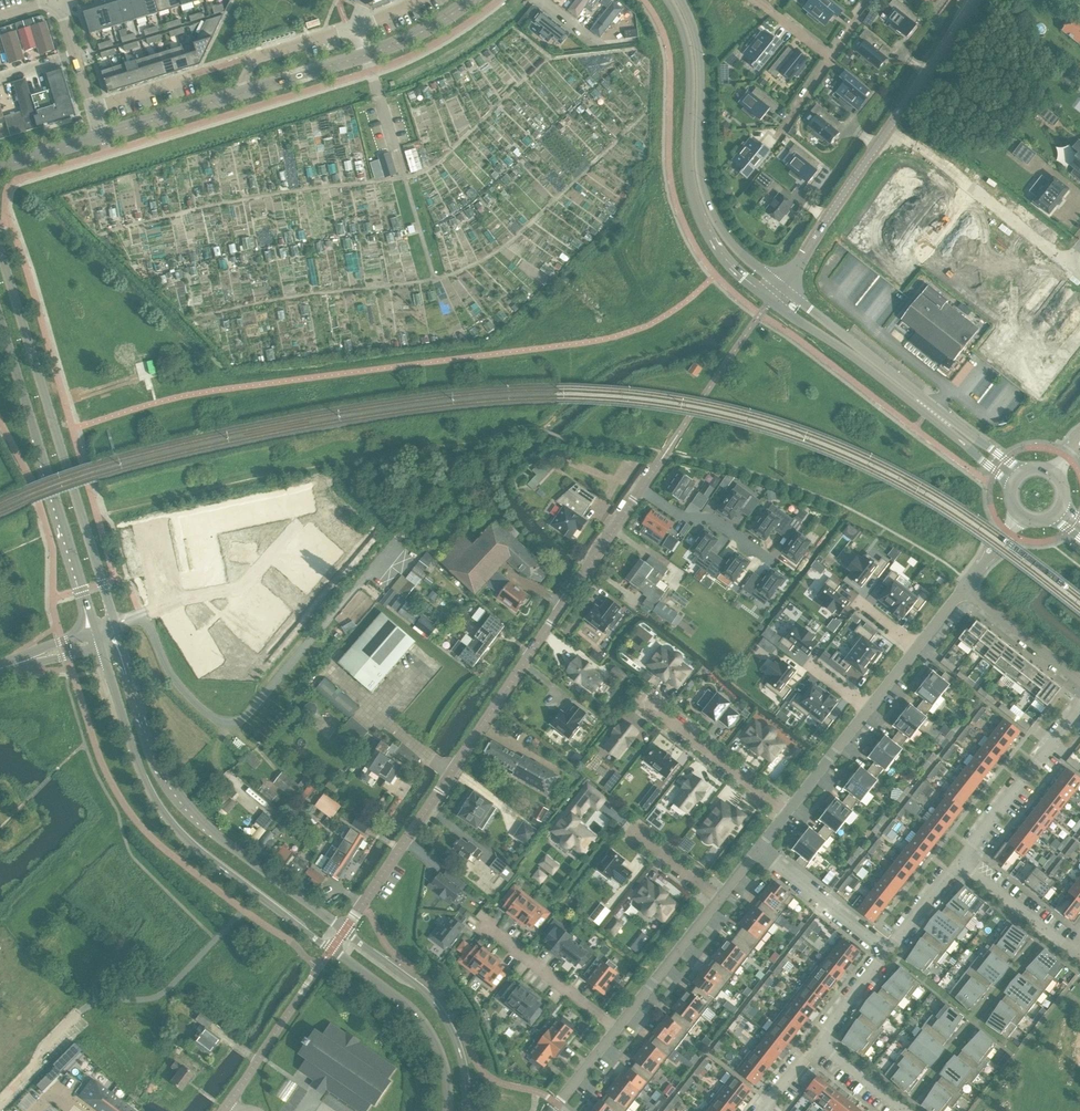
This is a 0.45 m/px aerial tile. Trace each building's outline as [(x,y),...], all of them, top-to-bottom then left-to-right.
[(128,0),(124,0),(117,2),(123,24),(135,20),(128,0)] [(141,0),(128,0),(135,20),(146,17),(141,0)] [(153,0),(141,0),(146,17),(158,13),(153,0)] [(166,0),(153,0),(158,13),(169,10),(166,0)] [(178,0),(166,0),(169,10),(180,6),(178,0)] [(566,12),(580,22),(597,0),(576,0),(566,12)] [(612,0),(603,0),(600,3),(606,8),(612,0)] [(828,0),(810,0),(804,8),(809,13),(807,15),(818,24),(820,21),(825,26),(834,15),(837,18),(842,11),(828,0)] [(918,18),(896,0),(894,0),(890,5),(895,9),(886,20),(891,24),(890,27),(900,35),(902,33),(907,37),(917,26),(914,23),(918,18)] [(614,1),(591,31),(604,42),(628,12),(614,1)] [(123,24),(117,2),(105,6),(112,27),(123,24)] [(112,27),(105,6),(94,9),(100,31),(112,27)] [(100,31),(94,9),(82,13),(89,34),(100,31)] [(539,10),(529,22),(559,46),(569,33),(539,10)] [(524,29),(532,18),(526,14),(518,24),(524,29)] [(199,65),(223,15),(222,15),(222,16),(205,21),(195,43),(192,44),(199,65)] [(1073,15),(1067,23),(1064,24),(1062,27),(1062,29),(1061,30),(1079,45),(1079,44),(1079,20),(1073,15)] [(24,29),(22,21),(14,24),(17,31),(24,29)] [(55,50),(46,22),(30,27),(39,55),(55,50)] [(15,30),(0,35),(0,36),(8,63),(24,59),(15,30)] [(639,37),(638,30),(624,31),(625,39),(639,37)] [(884,55),(889,50),(866,31),(860,37),(865,41),(857,52),(862,56),(860,58),(871,67),(873,65),(878,69),(887,58),(884,55)] [(759,71),(782,43),(775,37),(772,41),(762,32),(757,37),(755,36),(747,46),(749,48),(744,53),(755,62),(752,65),(759,71)] [(199,65),(192,44),(180,47),(187,69),(199,65)] [(187,69),(180,47),(169,51),(176,72),(187,69)] [(803,65),(808,59),(797,50),(794,53),(788,48),(769,72),(776,77),(780,72),(790,80),(795,75),(797,77),(806,67),(803,65)] [(176,72),(169,51),(158,54),(164,76),(176,72)] [(164,76),(158,54),(146,58),(153,79),(164,76)] [(153,79),(146,58),(135,61),(141,83),(153,79)] [(141,83),(135,61),(123,65),(130,86),(141,83)] [(130,86),(123,65),(112,68),(119,90),(130,86)] [(61,68),(45,73),(55,108),(59,107),(59,108),(73,104),(61,68)] [(119,90),(112,68),(100,72),(107,93),(119,90)] [(864,96),(869,90),(845,71),(840,78),(845,82),(836,92),(842,97),(840,99),(850,108),(852,105),(858,110),(867,99),(864,96)] [(34,107),(25,79),(10,84),(18,112),(34,107)] [(778,106),(756,89),(752,95),(748,92),(739,103),(745,107),(743,110),(753,118),(755,116),(760,120),(769,110),(772,113),(778,106)] [(26,131),(63,120),(77,116),(73,104),(59,108),(59,107),(55,108),(32,115),(34,121),(23,124),(25,128),(26,131)] [(836,130),(840,124),(817,105),(812,111),(817,116),(808,126),(814,131),(812,133),(822,141),(824,139),(829,144),(839,132),(836,130)] [(1046,108),(1040,115),(1054,126),(1060,119),(1046,108)] [(25,128),(22,118),(20,112),(18,112),(3,117),(9,136),(26,131),(25,128)] [(747,178),(770,150),(763,145),(761,148),(750,139),(746,145),(743,143),(735,153),(737,155),(733,161),(743,169),(740,173),(747,178)] [(1078,140),(1072,148),(1079,154),(1070,166),(1079,174),(1079,141),(1078,140)] [(1027,164),(1035,154),(1021,143),(1013,153),(1027,164)] [(814,169),(819,164),(796,145),(790,151),(795,155),(787,166),(792,170),(790,172),(801,181),(803,179),(808,183),(817,172),(814,169)] [(418,171),(411,150),(405,152),(411,173),(418,171)] [(392,153),(381,157),(388,178),(398,175),(392,153)] [(774,181),(762,172),(755,181),(766,191),(774,181)] [(1069,189),(1053,177),(1033,202),(1049,215),(1057,205),(1062,200),(1061,199),(1069,189)] [(765,211),(779,222),(793,205),(779,194),(765,211)] [(985,248),(997,233),(975,216),(964,231),(985,248)] [(861,234),(884,253),(895,239),(871,221),(861,234)] [(948,356),(954,361),(979,329),(946,303),(948,300),(929,286),(921,296),(921,295),(902,320),(916,331),(916,332),(917,331),(947,355),(947,356),(948,356)] [(1072,293),(1064,303),(1060,301),(1054,308),(1065,316),(1066,315),(1078,324),(1079,321),(1079,299),(1072,293)] [(1045,320),(1032,337),(1056,356),(1069,339),(1045,320)] [(696,377),(702,369),(695,364),(689,372),(696,377)] [(692,479),(679,471),(665,491),(678,500),(692,479)] [(579,516),(582,513),(584,514),(590,505),(596,497),(576,484),(569,490),(569,491),(556,502),(564,507),(551,525),(565,535),(567,532),(572,536),(577,529),(580,530),(586,521),(579,516)] [(714,488),(706,484),(700,493),(708,498),(714,488)] [(759,501),(738,485),(723,504),(722,503),(716,511),(724,517),(725,516),(731,520),(742,506),(751,512),(759,501)] [(309,494),(204,517),(207,534),(313,510),(309,494)] [(672,523),(653,510),(643,524),(650,529),(646,536),(658,544),(672,523)] [(785,532),(793,520),(779,510),(775,516),(767,511),(758,524),(756,523),(750,531),(758,537),(759,535),(766,540),(776,525),(785,532)] [(801,523),(794,518),(793,520),(785,532),(791,536),(801,523)] [(195,521),(178,524),(195,600),(211,596),(195,521)] [(542,564),(496,521),(474,545),(463,534),(438,561),(475,595),(492,578),(497,571),(503,565),(517,579),(540,582),(546,576),(538,568),(542,564)] [(307,527),(295,540),(333,572),(345,559),(307,527)] [(711,535),(713,534),(704,528),(698,536),(700,537),(690,551),(697,556),(693,562),(708,572),(716,561),(707,554),(718,540),(711,535)] [(801,555),(810,542),(798,533),(783,553),(790,557),(788,559),(796,565),(802,557),(801,555)] [(672,551),(679,541),(670,535),(663,545),(672,551)] [(255,547),(239,548),(241,566),(256,564),(255,547)] [(283,550),(272,563),(312,597),(323,584),(283,550)] [(406,578),(409,581),(412,576),(418,580),(422,583),(438,561),(427,552),(422,558),(424,560),(414,573),(411,572),(406,578)] [(751,562),(743,556),(741,558),(735,553),(725,567),(716,561),(708,572),(722,583),(726,577),(733,582),(743,569),(745,570),(751,562)] [(665,593),(669,587),(656,578),(659,573),(664,576),(669,569),(651,556),(646,563),(641,559),(638,563),(636,562),(633,566),(634,568),(633,570),(665,593)] [(859,557),(849,569),(854,572),(850,577),(862,586),(872,573),(878,578),(887,568),(879,562),(876,566),(865,558),(863,560),(859,557)] [(652,610),(665,593),(633,570),(625,580),(648,597),(643,604),(652,610)] [(781,587),(787,579),(779,573),(778,574),(771,570),(761,584),(752,577),(743,589),(758,600),(762,594),(769,599),(779,586),(781,587)] [(528,596),(521,590),(510,582),(497,571),(492,578),(500,584),(502,582),(508,586),(498,598),(516,611),(523,602),(524,603),(528,599),(526,598),(528,596)] [(898,579),(891,573),(883,583),(889,588),(880,600),(891,609),(905,591),(895,583),(898,579)] [(427,575),(424,581),(431,586),(435,581),(427,575)] [(412,576),(409,581),(399,594),(405,598),(418,580),(412,576)] [(841,586),(830,577),(825,585),(829,588),(820,599),(825,603),(823,605),(833,613),(835,611),(839,614),(849,603),(836,592),(841,586)] [(260,582),(249,595),(287,627),(298,614),(260,582)] [(919,595),(916,600),(905,591),(891,609),(892,610),(890,612),(899,619),(901,617),(902,618),(912,606),(918,611),(927,601),(919,595)] [(394,592),(385,603),(393,610),(402,599),(394,592)] [(612,619),(621,608),(608,598),(600,609),(596,606),(586,618),(591,622),(589,625),(597,631),(598,629),(604,633),(614,620),(612,619)] [(682,617),(660,602),(653,610),(675,626),(682,617)] [(236,605),(225,618),(266,652),(277,639),(236,605)] [(373,692),(416,641),(382,612),(339,663),(373,692)] [(463,612),(458,619),(466,625),(471,618),(463,612)] [(504,626),(486,612),(478,623),(483,627),(496,637),(504,626)] [(423,614),(415,625),(424,632),(432,621),(423,614)] [(972,650),(988,630),(984,627),(985,626),(981,622),(980,622),(979,624),(977,622),(970,631),(967,629),(958,639),(972,650)] [(866,623),(863,627),(864,628),(875,636),(878,632),(866,623)] [(481,657),(496,637),(483,627),(468,647),(481,657)] [(803,631),(798,627),(789,638),(785,635),(780,642),(790,650),(795,644),(808,654),(817,642),(813,638),(814,637),(804,629),(803,631)] [(875,636),(864,628),(859,635),(863,638),(854,649),(873,663),(874,661),(875,663),(882,654),(880,653),(882,652),(870,642),(875,636)] [(983,658),(998,639),(994,636),(996,634),(991,630),(990,632),(988,630),(972,650),(983,658)] [(993,666),(1009,647),(1005,644),(1006,642),(1001,638),(1000,640),(998,639),(983,658),(993,666)] [(481,657),(468,647),(459,640),(451,651),(473,667),(481,657)] [(1004,675),(1019,655),(1015,652),(1017,650),(1012,646),(1010,648),(1009,647),(993,666),(1004,675)] [(690,671),(680,663),(682,659),(681,656),(678,654),(674,653),(671,655),(661,648),(648,664),(659,672),(657,675),(665,681),(667,679),(677,687),(690,671)] [(873,663),(854,649),(846,659),(842,656),(836,663),(847,672),(852,665),(864,674),(865,673),(866,674),(873,666),(871,665),(873,663)] [(1014,683),(1030,663),(1026,660),(1027,659),(1022,655),(1021,656),(1019,655),(1004,675),(1014,683)] [(956,667),(944,657),(940,662),(952,672),(956,667)] [(603,679),(591,669),(593,667),(584,661),(583,663),(577,658),(567,671),(573,675),(572,677),(579,683),(581,681),(593,691),(603,679)] [(795,670),(783,661),(780,666),(776,662),(766,674),(771,677),(768,680),(779,689),(776,693),(783,699),(791,689),(785,683),(795,670)] [(1024,691),(1040,672),(1036,669),(1038,667),(1033,663),(1031,665),(1030,663),(1014,683),(1024,691)] [(626,675),(615,667),(611,673),(621,681),(626,675)] [(941,696),(954,680),(954,679),(945,672),(941,678),(933,671),(924,682),(941,696)] [(968,677),(960,671),(957,675),(964,682),(968,677)] [(1035,699),(1050,680),(1047,677),(1048,675),(1043,671),(1042,673),(1040,672),(1024,691),(1035,699)] [(976,684),(968,678),(968,677),(964,682),(972,688),(976,684)] [(316,690),(350,719),(360,707),(326,678),(316,690)] [(1054,697),(1061,688),(1057,685),(1058,683),(1054,679),(1052,681),(1050,680),(1035,699),(1046,708),(1054,698),(1054,697)] [(929,711),(941,696),(924,682),(916,693),(924,700),(920,704),(929,711)] [(825,694),(813,685),(804,697),(797,692),(789,702),(796,708),(800,703),(810,712),(825,694)] [(988,694),(981,688),(977,692),(985,698),(988,694)] [(738,715),(727,707),(730,704),(728,702),(720,696),(719,696),(718,694),(716,697),(709,692),(699,703),(706,709),(704,712),(706,713),(714,720),(716,721),(719,717),(722,719),(721,720),(729,727),(738,715)] [(834,701),(836,699),(827,692),(825,694),(810,712),(821,720),(818,724),(825,730),(833,720),(827,715),(836,703),(834,701)] [(997,700),(989,694),(988,694),(985,698),(993,704),(997,700)] [(581,727),(578,724),(586,714),(574,704),(565,714),(561,711),(551,724),(556,728),(554,730),(562,736),(564,734),(571,740),(581,727)] [(927,718),(925,716),(929,711),(920,704),(916,709),(910,704),(902,715),(919,729),(927,718)] [(1009,710),(1002,704),(998,708),(1006,714),(1009,710)] [(968,717),(974,709),(970,706),(964,714),(968,717)] [(981,717),(986,710),(982,707),(977,714),(981,717)] [(1017,717),(1010,711),(1009,710),(1006,714),(1014,721),(1017,717)] [(976,723),(981,717),(977,714),(972,720),(976,723)] [(910,739),(919,729),(902,715),(893,726),(899,731),(895,736),(904,743),(908,738),(910,739)] [(370,731),(353,717),(344,728),(360,742),(370,731)] [(1032,726),(1021,718),(1017,723),(1028,731),(1032,726)] [(1013,742),(1020,732),(1004,719),(996,729),(1013,742)] [(633,737),(638,731),(625,721),(621,727),(619,725),(612,734),(614,735),(604,747),(617,757),(627,745),(628,746),(635,738),(633,737)] [(956,733),(962,725),(958,721),(952,729),(956,733)] [(784,745),(774,737),(776,733),(775,730),(772,728),(768,727),(765,730),(755,722),(742,738),(753,746),(751,749),(759,755),(761,753),(771,761),(784,745)] [(971,729),(967,725),(962,732),(966,735),(971,729)] [(950,740),(956,733),(952,729),(945,737),(950,740)] [(1013,742),(996,729),(989,738),(1005,751),(1013,742)] [(961,742),(966,735),(962,732),(957,739),(961,742)] [(901,747),(904,743),(895,736),(892,740),(886,736),(877,746),(894,760),(903,749),(901,747)] [(998,760),(1005,751),(989,738),(982,748),(998,760)] [(392,784),(402,767),(386,756),(392,748),(382,741),(373,756),(387,764),(379,776),(392,784)] [(523,756),(522,758),(492,741),(484,755),(514,772),(513,774),(548,794),(558,776),(523,756)] [(951,754),(957,747),(953,744),(947,751),(951,754)] [(792,760),(801,750),(795,745),(786,756),(792,760)] [(678,763),(671,757),(665,751),(664,752),(656,746),(645,761),(667,778),(678,763)] [(885,771),(894,760),(877,746),(868,757),(874,762),(871,767),(880,774),(883,769),(885,771)] [(990,770),(998,760),(982,748),(974,757),(990,770)] [(946,761),(951,754),(947,751),(942,758),(946,761)] [(931,764),(937,756),(933,753),(927,761),(931,764)] [(252,755),(246,762),(255,769),(261,763),(252,755)] [(1070,756),(1066,761),(1078,771),(1079,768),(1079,764),(1070,756)] [(983,779),(990,770),(974,757),(967,766),(983,779)] [(925,772),(931,764),(927,761),(921,768),(925,772)] [(936,773),(942,766),(938,763),(932,770),(936,773)] [(983,779),(967,766),(959,776),(976,789),(983,779)] [(876,779),(880,774),(871,767),(867,772),(861,767),(852,778),(869,791),(878,780),(876,779)] [(1067,768),(1059,778),(1075,791),(1079,785),(1079,779),(1067,768)] [(931,780),(936,773),(932,770),(927,777),(931,780)] [(274,783),(291,796),(299,785),(283,772),(274,783)] [(703,792),(707,786),(695,776),(690,782),(689,780),(682,789),(684,790),(674,802),(687,812),(696,800),(698,801),(705,793),(703,792)] [(968,798),(976,789),(959,776),(952,785),(968,798)] [(861,802),(869,791),(852,778),(844,789),(850,793),(846,798),(855,805),(859,800),(861,802)] [(1075,791),(1059,778),(1052,788),(1068,800),(1075,791)] [(922,792),(927,785),(923,782),(918,789),(922,792)] [(306,799),(315,786),(311,783),(301,796),(306,799)] [(907,795),(913,787),(908,784),(902,792),(907,795)] [(263,785),(259,790),(272,801),(276,795),(263,785)] [(582,853),(595,837),(578,824),(580,821),(573,815),(576,811),(581,814),(590,804),(597,809),(605,799),(587,785),(558,822),(559,823),(553,831),(563,838),(561,842),(562,845),(565,847),(569,848),(572,846),(582,853)] [(968,798),(952,785),(944,795),(947,797),(947,796),(961,807),(968,798)] [(646,810),(661,791),(654,786),(640,804),(646,810)] [(1068,800),(1052,788),(1044,797),(1060,810),(1068,800)] [(228,802),(222,797),(226,793),(221,789),(214,798),(224,807),(228,802)] [(916,798),(922,792),(918,789),(912,795),(916,798)] [(459,816),(477,828),(493,804),(474,792),(459,816)] [(900,803),(906,795),(907,795),(902,792),(896,800),(900,803)] [(324,794),(315,806),(331,819),(341,806),(324,794)] [(961,807),(947,796),(947,797),(939,806),(955,818),(963,808),(961,807)] [(1060,810),(1044,797),(1037,806),(1053,819),(1060,810)] [(853,811),(851,810),(855,805),(846,798),(842,803),(836,798),(828,809),(845,822),(853,811)] [(948,828),(932,815),(927,822),(918,815),(923,808),(910,798),(903,808),(907,811),(924,825),(940,837),(948,828)] [(739,825),(746,816),(737,809),(734,812),(721,802),(699,830),(704,833),(703,837),(704,840),(707,843),(710,843),(714,841),(718,845),(723,839),(736,823),(739,825)] [(296,804),(290,812),(296,817),(302,809),(296,804)] [(540,806),(533,818),(541,823),(548,811),(540,806)] [(955,818),(939,806),(932,815),(948,828),(955,818)] [(1053,819),(1037,806),(1030,815),(1046,828),(1053,819)] [(656,808),(647,820),(653,825),(662,812),(656,808)] [(901,818),(907,811),(903,808),(897,814),(901,818)] [(845,822),(828,809),(819,820),(825,825),(821,829),(830,836),(834,832),(836,833),(845,822)] [(888,819),(884,815),(878,823),(882,827),(888,819)] [(1046,828),(1030,815),(1023,825),(1039,837),(1046,828)] [(370,823),(359,816),(352,825),(364,833),(370,823)] [(892,829),(897,823),(893,820),(888,826),(892,829)] [(524,822),(515,836),(529,846),(538,831),(524,822)] [(876,834),(882,827),(878,823),(871,831),(876,834)] [(1079,827),(1079,825),(1077,823),(1072,830),(1076,833),(1079,827)] [(940,837),(924,825),(917,834),(933,847),(940,837)] [(1039,837),(1023,825),(1015,835),(1031,847),(1039,837)] [(886,836),(892,829),(888,826),(883,833),(886,836)] [(365,838),(348,827),(341,837),(358,848),(365,838)] [(818,852),(830,836),(821,829),(818,834),(810,828),(801,839),(818,852)] [(933,847),(917,834),(910,843),(926,856),(933,847)] [(1031,847),(1015,835),(1008,843),(1006,842),(1005,842),(1023,857),(1031,847)] [(1066,845),(1072,838),(1068,835),(1062,842),(1066,845)] [(351,859),(358,848),(341,837),(339,842),(336,840),(332,846),(351,859)] [(877,848),(882,841),(878,838),(873,845),(877,848)] [(482,852),(469,842),(467,844),(461,839),(453,848),(468,860),(471,857),(473,858),(474,857),(478,860),(483,853),(481,852),(482,852)] [(805,868),(818,852),(801,839),(792,850),(800,856),(796,861),(805,868)] [(1074,851),(1079,844),(1075,841),(1070,848),(1074,851)] [(1003,866),(1015,851),(1023,857),(1005,842),(993,858),(1003,866)] [(926,856),(910,843),(902,853),(918,866),(926,856)] [(872,855),(877,848),(873,845),(868,852),(872,855)] [(344,869),(351,859),(332,846),(325,857),(344,869)] [(857,858),(863,850),(859,847),(853,855),(857,858)] [(1069,858),(1074,851),(1070,848),(1065,854),(1069,858)] [(620,866),(624,860),(611,850),(608,855),(605,853),(599,861),(601,863),(596,870),(609,880),(611,877),(622,885),(630,874),(620,866)] [(309,865),(293,854),(292,856),(288,853),(281,861),(286,864),(285,865),(300,877),(309,865)] [(918,866),(902,853),(895,862),(911,875),(918,866)] [(1051,864),(1057,857),(1053,854),(1047,860),(1051,864)] [(851,866),(857,858),(853,855),(847,862),(851,866)] [(344,869),(325,857),(328,859),(321,869),(338,880),(344,869)] [(862,867),(867,860),(864,857),(858,864),(862,867)] [(506,867),(507,866),(497,858),(489,867),(508,882),(514,874),(506,867)] [(1046,870),(1051,864),(1047,860),(1042,867),(1046,870)] [(1059,869),(1065,863),(1061,860),(1055,866),(1059,869)] [(1014,878),(1024,864),(1020,861),(1010,875),(1014,878)] [(911,875),(895,862),(887,872),(903,884),(911,875)] [(857,874),(862,867),(858,864),(853,871),(857,874)] [(1033,890),(1046,874),(1036,866),(1024,882),(1033,890)] [(1054,876),(1059,870),(1059,869),(1055,866),(1050,873),(1054,876)] [(325,878),(310,868),(304,877),(319,887),(325,878)] [(454,901),(462,891),(459,888),(463,882),(449,872),(445,877),(440,874),(432,884),(440,889),(437,893),(444,898),(447,895),(454,901)] [(903,884),(887,872),(880,881),(896,894),(903,884)] [(1043,898),(1056,882),(1046,874),(1033,890),(1043,898)] [(832,889),(838,882),(841,879),(836,875),(827,885),(832,889)] [(848,886),(853,879),(849,876),(844,883),(848,886)] [(781,915),(794,898),(795,897),(773,880),(768,886),(769,887),(760,899),(763,901),(781,915)] [(896,894),(880,881),(873,890),(889,903),(896,894)] [(676,905),(666,896),(668,894),(660,888),(658,890),(648,882),(635,898),(644,906),(643,908),(643,909),(643,911),(644,913),(645,914),(647,915),(649,916),(650,915),(652,915),(654,913),(663,921),(676,905)] [(842,893),(848,886),(844,883),(838,889),(842,893)] [(1076,883),(1068,892),(1079,901),(1079,886),(1076,883)] [(985,902),(981,899),(980,899),(979,898),(965,885),(960,891),(959,890),(953,898),(975,915),(985,902)] [(889,903),(873,890),(865,900),(881,912),(889,903)] [(1079,915),(1079,901),(1068,892),(1076,899),(1064,914),(1074,922),(1079,915)] [(513,896),(509,893),(503,900),(507,904),(504,907),(509,910),(508,913),(516,919),(531,901),(522,895),(520,897),(515,893),(513,896)] [(1054,910),(1065,896),(1061,893),(1050,906),(1054,910)] [(975,915),(953,898),(943,910),(965,927),(975,915)] [(881,912),(865,900),(857,910),(874,922),(881,912)] [(531,901),(516,919),(525,926),(527,924),(531,928),(534,925),(538,928),(544,921),(540,917),(542,914),(538,910),(539,908),(531,901)] [(768,932),(781,915),(763,901),(757,908),(754,906),(751,910),(750,909),(746,914),(768,932)] [(603,905),(597,912),(595,911),(590,918),(599,925),(610,911),(603,905)] [(965,927),(943,910),(940,914),(939,913),(932,920),(956,939),(965,927)] [(755,948),(768,932),(746,914),(742,920),(743,921),(740,924),(742,927),(736,934),(755,948)] [(461,933),(459,932),(465,926),(454,917),(449,924),(447,922),(436,936),(439,939),(436,943),(444,949),(447,945),(450,947),(461,933)] [(613,935),(622,924),(615,919),(606,930),(613,935)] [(812,930),(818,924),(814,920),(808,927),(812,930)] [(956,939),(932,920),(926,929),(928,930),(925,934),(946,951),(956,939)] [(1028,935),(1012,925),(1010,923),(1011,923),(1007,920),(1004,924),(1007,927),(1001,935),(997,932),(997,933),(1018,950),(1025,942),(1024,941),(1028,935)] [(807,937),(812,930),(808,927),(803,934),(807,937)] [(553,931),(548,928),(543,935),(547,938),(544,942),(549,945),(547,947),(556,954),(558,952),(571,936),(562,929),(560,932),(555,928),(553,931)] [(1018,950),(997,933),(994,936),(998,938),(991,947),(988,944),(987,945),(1009,962),(1012,958),(1013,958),(1018,951),(1018,950)] [(741,965),(755,948),(736,934),(731,942),(728,940),(725,943),(724,943),(719,948),(741,965)] [(946,951),(925,934),(922,938),(921,937),(917,944),(915,946),(937,963),(946,951)] [(571,937),(571,936),(558,952),(576,966),(578,963),(582,966),(588,959),(584,956),(587,952),(569,939),(571,937)] [(851,961),(860,949),(854,944),(853,946),(840,936),(840,937),(833,946),(851,961)] [(798,949),(803,943),(799,939),(793,946),(798,949)] [(477,976),(493,956),(483,948),(481,950),(477,946),(474,949),(464,941),(457,949),(468,957),(466,960),(471,964),(469,966),(470,967),(468,969),(477,976)] [(605,945),(600,952),(605,955),(610,949),(605,945)] [(1009,962),(987,945),(985,948),(988,950),(982,959),(978,956),(978,957),(1001,975),(1007,966),(1006,965),(1009,962)] [(792,956),(798,949),(793,946),(788,953),(792,956)] [(851,961),(833,946),(825,956),(843,970),(851,961)] [(937,963),(915,946),(909,954),(910,954),(906,961),(921,971),(923,972),(923,973),(927,976),(930,972),(926,969),(933,961),(936,964),(937,963)] [(728,982),(741,965),(719,948),(715,953),(716,954),(713,958),(716,960),(710,968),(728,982)] [(1064,965),(1060,962),(1058,961),(1045,948),(1040,954),(1039,953),(1033,961),(1054,978),(1064,965)] [(501,962),(493,956),(477,976),(484,981),(485,979),(486,980),(488,978),(493,981),(495,978),(499,982),(506,974),(501,971),(504,968),(499,964),(501,962)] [(836,979),(843,970),(825,956),(818,965),(836,979)] [(1001,975),(978,957),(968,969),(990,986),(993,982),(994,983),(1001,975)] [(783,968),(788,961),(784,958),(779,965),(783,968)] [(584,975),(590,979),(588,981),(602,992),(602,991),(605,993),(610,986),(608,985),(617,973),(614,971),(617,967),(609,960),(606,965),(603,962),(598,968),(593,964),(584,975)] [(1054,978),(1033,961),(1032,963),(1026,969),(1023,973),(1045,990),(1054,978)] [(778,975),(783,968),(779,965),(773,972),(778,975)] [(836,979),(818,965),(811,975),(828,989),(836,979)] [(910,997),(920,984),(916,981),(915,980),(901,967),(896,972),(895,972),(889,980),(910,997)] [(728,982),(710,968),(704,975),(701,973),(698,977),(697,976),(693,982),(715,999),(728,982)] [(990,986),(968,969),(959,980),(981,998),(981,997),(988,990),(987,989),(990,986)] [(1045,990),(1023,973),(1020,977),(1019,976),(1012,983),(1036,1002),(1045,990)] [(828,989),(811,975),(803,984),(821,998),(828,989)] [(768,987),(773,980),(769,977),(764,984),(768,987)] [(910,997),(889,980),(879,992),(897,1006),(901,1009),(903,1005),(900,1003),(903,999),(906,1002),(910,997)] [(981,998),(959,980),(949,993),(953,996),(955,998),(968,1010),(974,1005),(974,1006),(981,998)] [(715,999),(693,982),(692,982),(696,985),(691,992),(688,990),(685,994),(684,993),(680,999),(701,1016),(715,999)] [(529,991),(521,985),(519,987),(514,983),(512,986),(507,983),(501,990),(506,994),(503,997),(508,1001),(506,1003),(507,1004),(506,1005),(513,1011),(529,991)] [(1036,1002),(1012,983),(1006,992),(1008,993),(1004,997),(1026,1014),(1036,1002)] [(763,994),(768,987),(764,984),(758,990),(763,994)] [(821,998),(803,984),(796,993),(814,1008),(821,998)] [(529,991),(513,1011),(521,1017),(523,1016),(524,1016),(525,1014),(530,1018),(533,1015),(537,1018),(543,1011),(539,1007),(541,1004),(536,1000),(538,998),(529,991)] [(897,1006),(879,992),(876,995),(875,994),(868,1002),(888,1018),(897,1006)] [(814,1008),(796,993),(788,1003),(806,1017),(814,1008)] [(753,1006),(758,999),(754,996),(749,1003),(753,1006)] [(1026,1014),(1004,997),(1001,1001),(1001,1000),(996,1008),(995,1009),(1017,1026),(1026,1014)] [(701,1016),(680,999),(675,1004),(676,1005),(673,1009),(676,1011),(670,1018),(666,1015),(688,1033),(701,1016)] [(960,1023),(963,1018),(964,1016),(948,1006),(946,1005),(942,1001),(939,1005),(943,1008),(936,1016),(933,1013),(932,1014),(954,1031),(960,1023)] [(888,1018),(868,1002),(862,1011),(863,1012),(860,1016),(882,1033),(884,1029),(881,1027),(888,1018)] [(553,1003),(549,1009),(554,1012),(558,1007),(553,1003)] [(748,1013),(753,1006),(749,1003),(744,1009),(748,1013)] [(806,1017),(788,1003),(781,1012),(799,1027),(806,1017)] [(1017,1026),(995,1009),(989,1017),(990,1017),(985,1024),(1001,1034),(1003,1035),(1003,1036),(1007,1039),(1017,1026)] [(799,1027),(781,1012),(773,1022),(791,1036),(799,1027)] [(209,1053),(219,1039),(220,1039),(207,1029),(212,1023),(200,1013),(194,1021),(199,1025),(196,1030),(200,1033),(194,1041),(193,1041),(193,1042),(209,1054),(209,1053)] [(954,1031),(932,1014),(923,1026),(945,1043),(948,1039),(948,1040),(953,1033),(954,1031)] [(688,1033),(666,1015),(662,1021),(663,1022),(654,1034),(656,1036),(657,1035),(675,1050),(688,1033)] [(738,1025),(744,1018),(739,1015),(734,1021),(738,1025)] [(882,1033),(860,1016),(851,1028),(872,1045),(882,1033)] [(550,1030),(545,1026),(540,1033),(560,1050),(566,1043),(564,1041),(572,1031),(569,1029),(573,1024),(565,1018),(561,1022),(558,1020),(550,1030)] [(733,1031),(738,1025),(734,1021),(729,1028),(733,1031)] [(791,1036),(773,1022),(766,1031),(784,1045),(791,1036)] [(300,1069),(319,1082),(316,1086),(321,1089),(324,1086),(361,1110),(366,1110),(372,1102),(376,1105),(391,1082),(387,1080),(395,1069),(357,1042),(358,1041),(348,1034),(347,1036),(330,1024),(323,1036),(317,1032),(315,1035),(313,1034),(309,1040),(307,1038),(304,1042),(306,1044),(302,1049),(304,1051),(302,1054),(307,1058),(300,1069)] [(945,1043),(923,1026),(913,1038),(935,1055),(945,1043)] [(872,1045),(851,1028),(845,1035),(845,1036),(841,1042),(856,1052),(858,1054),(863,1057),(872,1045)] [(981,1030),(979,1031),(975,1035),(968,1043),(987,1057),(994,1048),(997,1051),(1000,1047),(996,1044),(994,1042),(981,1030)] [(784,1045),(766,1031),(759,1041),(776,1055),(784,1045)] [(560,1050),(540,1033),(534,1041),(539,1044),(531,1055),(534,1057),(530,1061),(538,1068),(542,1064),(545,1066),(553,1055),(555,1057),(560,1050)] [(728,1038),(724,1034),(719,1041),(723,1044),(728,1038)] [(662,1066),(675,1050),(657,1035),(656,1036),(651,1043),(648,1041),(645,1045),(644,1044),(640,1049),(662,1066)] [(935,1055),(913,1038),(913,1039),(917,1041),(910,1050),(906,1047),(904,1050),(926,1067),(935,1055)] [(718,1051),(723,1044),(719,1041),(713,1048),(718,1051)] [(776,1055),(759,1041),(751,1050),(769,1064),(776,1055)] [(80,1049),(73,1043),(52,1064),(59,1071),(80,1049)] [(990,1060),(987,1057),(968,1043),(968,1044),(961,1050),(962,1051),(959,1055),(981,1072),(981,1071),(978,1068),(984,1060),(988,1063),(990,1060)] [(648,1083),(662,1066),(640,1049),(635,1055),(636,1056),(633,1059),(636,1061),(630,1069),(648,1083)] [(769,1064),(751,1050),(744,1059),(762,1073),(769,1064)] [(926,1067),(904,1050),(894,1062),(916,1079),(917,1079),(923,1071),(926,1067)] [(695,1054),(690,1061),(694,1065),(700,1058),(695,1054)] [(981,1072),(959,1055),(950,1067),(971,1084),(981,1072)] [(705,1058),(700,1065),(704,1068),(709,1062),(705,1058)] [(762,1073),(744,1059),(736,1069),(736,1068),(736,1069),(754,1083),(762,1073)] [(181,1090),(193,1074),(181,1066),(181,1067),(174,1062),(170,1067),(177,1072),(170,1082),(181,1090)] [(916,1079),(894,1062),(884,1075),(888,1078),(889,1078),(891,1079),(904,1092),(909,1086),(910,1087),(916,1079)] [(698,1075),(704,1068),(700,1065),(694,1072),(698,1075)] [(54,1067),(51,1070),(57,1076),(61,1073),(54,1067)] [(971,1084),(950,1067),(940,1079),(962,1096),(964,1093),(961,1090),(967,1081),(971,1084)] [(648,1083),(630,1069),(624,1077),(621,1074),(618,1078),(617,1077),(613,1083),(635,1100),(648,1083)] [(51,1070),(48,1073),(54,1079),(57,1076),(51,1070)] [(48,1073),(45,1076),(51,1082),(54,1079),(48,1073)] [(751,1089),(732,1074),(731,1075),(724,1084),(743,1099),(751,1089)] [(45,1076),(42,1079),(48,1085),(51,1082),(45,1076)] [(298,1084),(286,1076),(273,1094),(284,1102),(298,1084)] [(689,1087),(694,1081),(690,1077),(685,1084),(689,1087)] [(812,1103),(827,1084),(817,1077),(816,1078),(815,1077),(812,1081),(813,1082),(802,1095),(812,1103)] [(42,1079),(39,1082),(45,1089),(48,1085),(42,1079)] [(91,1079),(79,1096),(98,1110),(110,1093),(91,1079)] [(962,1096),(940,1079),(937,1082),(936,1082),(932,1089),(931,1091),(952,1108),(962,1096)] [(39,1082),(36,1085),(42,1092),(45,1089),(39,1082)] [(635,1100),(613,1083),(609,1088),(610,1089),(607,1093),(609,1095),(604,1102),(603,1103),(614,1110),(626,1110),(635,1100)] [(670,1084),(663,1092),(669,1097),(675,1088),(670,1084)] [(684,1094),(689,1087),(685,1084),(679,1091),(684,1094)] [(743,1099),(724,1084),(717,1094),(736,1109),(743,1099)] [(824,1108),(837,1092),(827,1084),(812,1103),(813,1104),(815,1101),(824,1108)] [(931,1091),(924,1098),(925,1099),(921,1105),(930,1110),(944,1110),(948,1105),(952,1108),(931,1091)] [(846,1099),(837,1092),(824,1108),(828,1110),(837,1110),(846,1099)] [(98,1110),(99,1110),(117,1110),(123,1103),(110,1093),(98,1110)] [(659,1109),(667,1098),(662,1094),(654,1105),(659,1109)] [(717,1094),(709,1103),(719,1110),(734,1110),(736,1109),(717,1094)] [(674,1106),(679,1099),(675,1096),(670,1103),(674,1106)] [(855,1107),(846,1099),(837,1110),(852,1110),(855,1107)] [(603,1103),(604,1102),(601,1100),(595,1108),(593,1110),(614,1110),(603,1103)] [(117,1110),(134,1110),(123,1103),(117,1110)] [(674,1106),(670,1103),(665,1110),(666,1110),(670,1110),(674,1106)]
